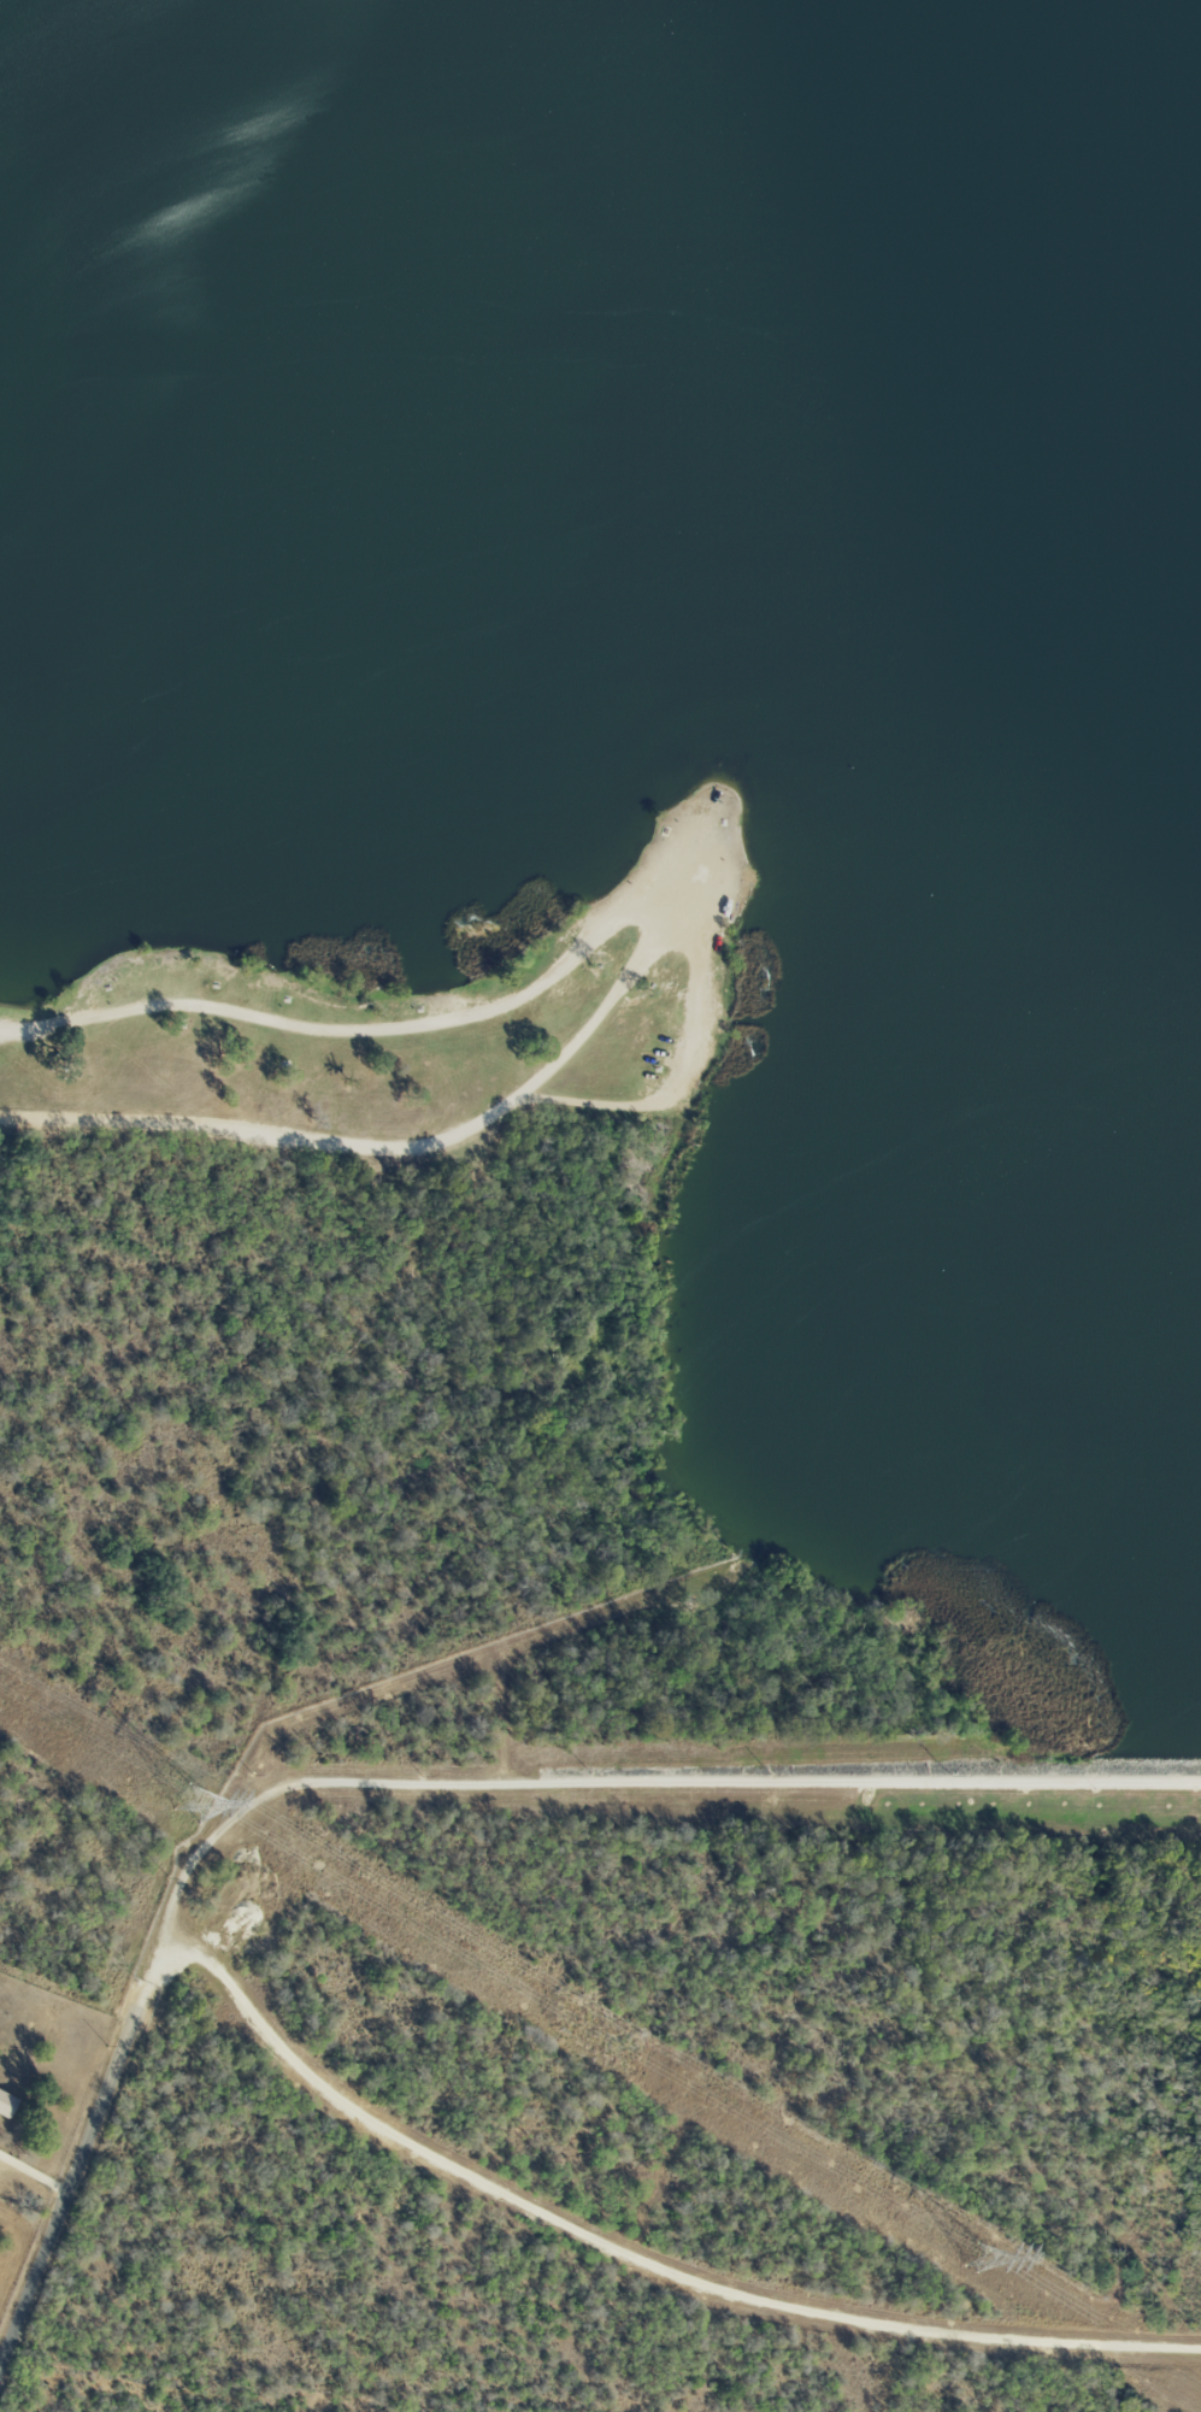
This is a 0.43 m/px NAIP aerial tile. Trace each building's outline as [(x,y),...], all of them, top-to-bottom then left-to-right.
[(0,2092),(0,2116),(6,2119),(15,2098),(0,2092)]
